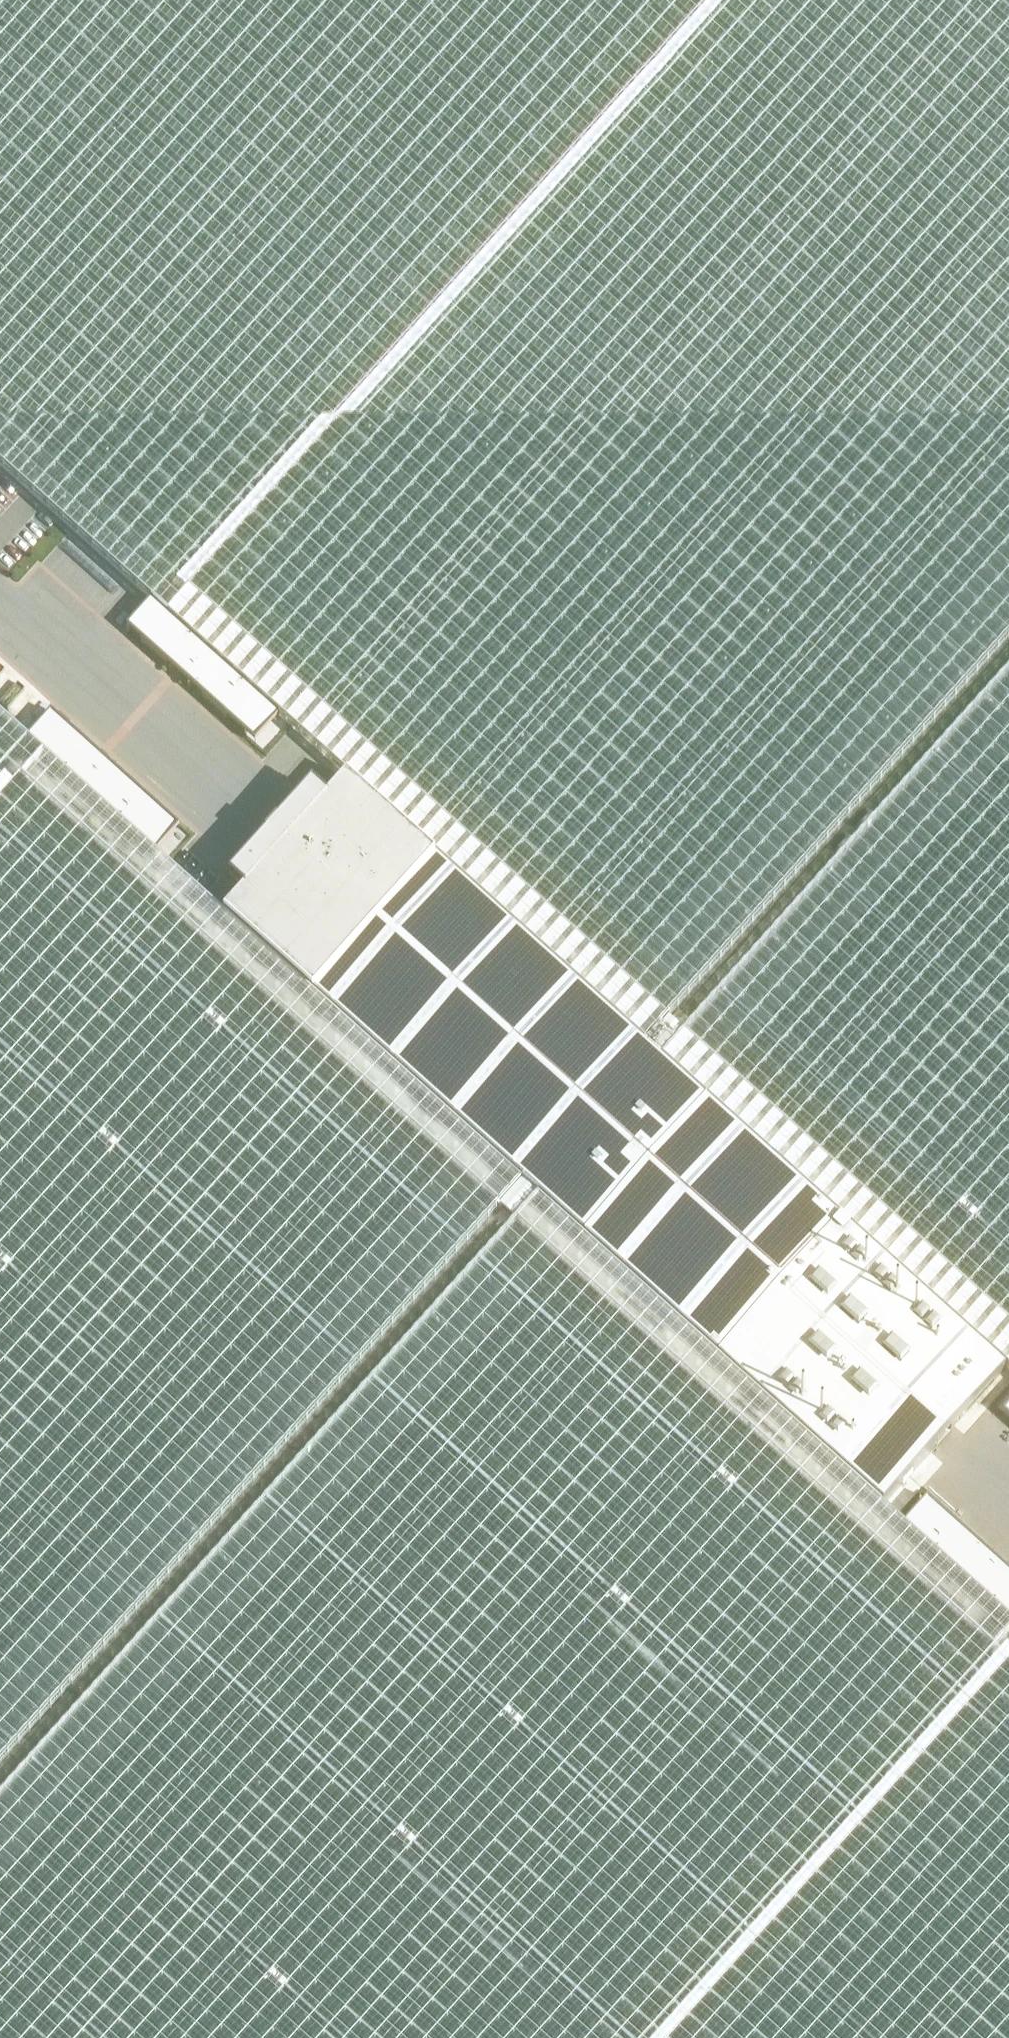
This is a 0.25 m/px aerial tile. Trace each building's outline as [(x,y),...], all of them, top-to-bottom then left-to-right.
[(498,1207),(516,1223),(0,1799),(0,2037),(1008,2037),(1008,1572),(992,1556),(938,1508),(914,1535),(903,1526),(882,1507),(929,1455),(1006,1369),(1008,1372),(1008,672),(661,1060),(644,1044),(1008,637),(1008,0),(0,0),(0,467),(151,602),(127,629),(226,718),(227,718),(245,734),(268,709),(278,718),(280,717),(348,778),(326,802),(312,789),(304,798),(298,805),(386,883),(360,913),(333,943),(245,864),(239,871),(231,880),(245,892),(237,901),(224,916),(156,855),(145,846),(170,819),(116,770),(51,713),(27,740),(0,716),(0,1763),(498,1207)]
